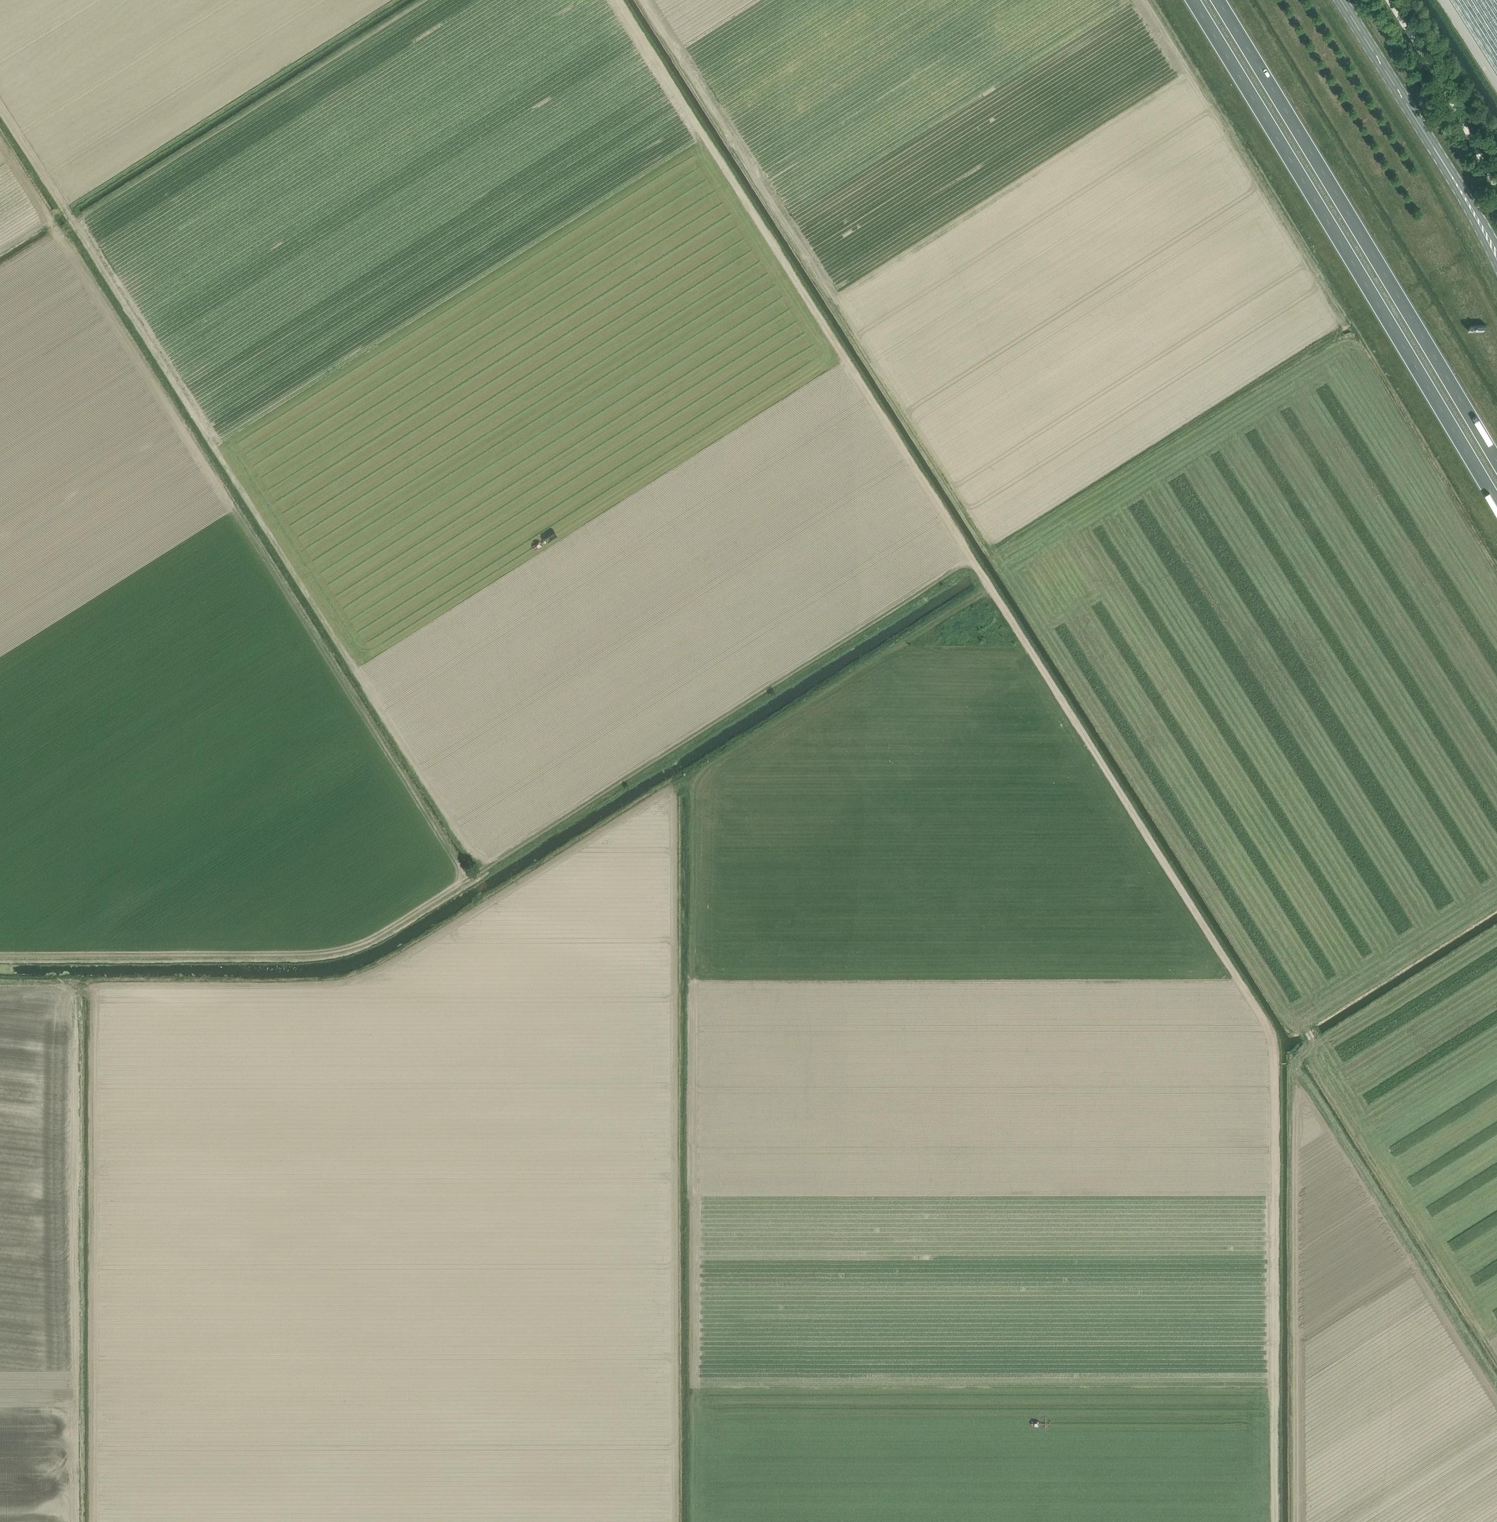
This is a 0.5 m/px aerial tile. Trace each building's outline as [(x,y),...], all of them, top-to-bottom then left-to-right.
[(1496,72),(1496,0),(1452,0),(1496,72)]
